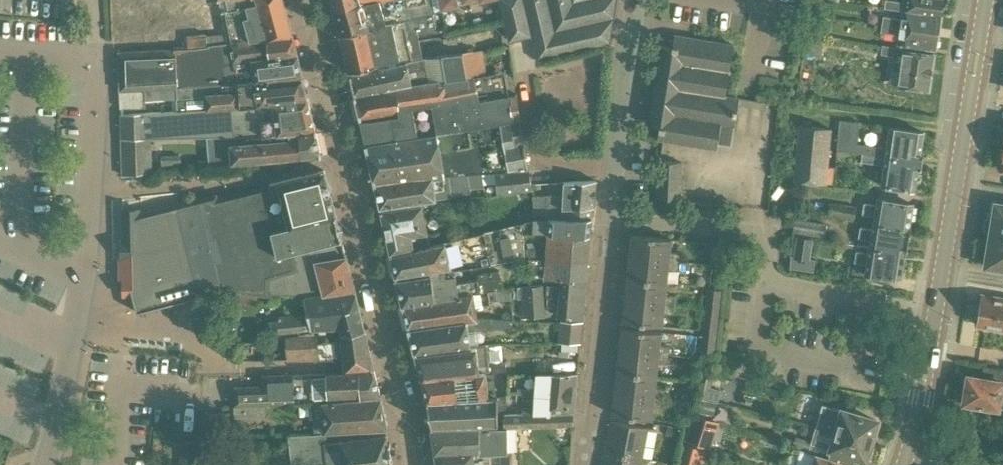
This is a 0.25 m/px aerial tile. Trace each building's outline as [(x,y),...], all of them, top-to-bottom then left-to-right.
[(214,34),(206,35),(206,33),(186,35),(188,49),(210,49),(239,44),(293,35),(283,0),(263,0),(264,4),(228,12),(221,13),(223,23),(212,24),(214,34)] [(221,13),(228,12),(264,4),(263,0),(218,0),(221,13)] [(395,0),(330,0),(334,12),(384,3),(395,1),(395,0)] [(395,1),(384,3),(387,23),(398,21),(433,13),(441,12),(440,10),(438,0),(395,0),(395,1)] [(440,10),(458,6),(456,0),(438,0),(440,10)] [(500,2),(509,41),(531,36),(537,59),(609,43),(616,0),(499,0),(500,2)] [(810,13),(821,15),(823,0),(812,0),(810,13)] [(904,1),(893,0),(885,0),(884,7),(902,10),(940,16),(942,0),(904,0),(904,1)] [(387,23),(384,3),(334,12),(339,35),(387,25),(387,23)] [(940,16),(902,10),(901,18),(882,15),(881,24),(937,32),(940,16)] [(387,25),(339,35),(349,71),(358,69),(360,74),(401,64),(407,63),(423,60),(418,36),(437,32),(433,13),(398,21),(387,23),(387,25)] [(821,15),(810,13),(807,33),(818,34),(821,15)] [(475,28),(473,20),(455,24),(456,32),(475,28)] [(937,32),(881,24),(880,32),(899,35),(898,44),(935,49),(937,32)] [(735,123),(739,98),(725,95),(728,76),(733,44),(687,36),(673,34),(671,47),(658,45),(645,124),(659,126),(657,138),(663,139),(717,148),(721,121),(735,123)] [(210,49),(188,49),(176,50),(178,69),(297,54),(293,35),(239,44),(210,49)] [(821,57),(823,38),(809,37),(807,55),(821,57)] [(929,90),(934,52),(882,45),(880,54),(893,56),(894,52),(902,53),(898,86),(929,90)] [(178,69),(176,50),(119,52),(121,90),(138,89),(240,82),(302,77),(297,54),(178,69)] [(435,103),(398,110),(399,115),(361,121),(367,145),(369,145),(519,120),(516,95),(480,101),(474,77),(485,75),(480,50),(464,53),(469,75),(453,78),(457,105),(436,109),(435,103)] [(401,64),(360,74),(351,76),(355,96),(453,78),(469,75),(464,53),(463,53),(441,55),(441,56),(423,60),(407,63),(401,64)] [(302,77),(240,82),(243,106),(307,99),(302,77)] [(457,105),(453,78),(355,96),(355,97),(360,117),(397,112),(398,110),(435,103),(436,109),(457,105)] [(243,106),(240,82),(175,87),(176,101),(176,109),(243,106)] [(144,103),(176,101),(175,87),(138,89),(139,108),(144,107),(144,103)] [(138,89),(121,90),(121,91),(120,91),(120,108),(139,108),(138,89)] [(307,99),(243,106),(176,109),(176,115),(120,117),(122,176),(141,174),(151,173),(151,157),(150,137),(206,137),(220,137),(276,135),(315,130),(307,99)] [(520,120),(519,120),(369,145),(367,145),(375,182),(483,173),(493,172),(528,169),(520,120)] [(888,127),(886,147),(857,143),(859,122),(839,120),(838,130),(836,150),(842,151),(922,161),(923,155),(920,155),(923,132),(888,127)] [(835,166),(834,166),(827,165),(831,129),(803,125),(799,125),(792,180),(800,181),(833,185),(835,166)] [(220,137),(206,137),(208,165),(220,164),(231,163),(296,157),(319,153),(315,130),(276,135),(220,137)] [(842,151),(862,154),(860,162),(884,165),(881,186),(915,190),(918,168),(921,168),(922,161),(842,151)] [(681,199),(682,162),(660,161),(657,161),(655,199),(681,199)] [(528,169),(493,172),(495,187),(496,195),(532,190),(531,183),(528,169)] [(138,213),(123,213),(123,246),(123,260),(124,295),(132,294),(137,312),(188,299),(196,297),(200,296),(219,291),(269,295),(268,276),(300,267),(299,265),(345,257),(341,238),(335,215),(324,171),(217,198),(216,194),(179,204),(173,205),(139,214),(138,213)] [(493,172),(483,173),(375,182),(380,206),(437,198),(452,197),(452,195),(470,192),(469,189),(495,187),(493,172)] [(537,183),(531,183),(532,190),(535,208),(549,207),(553,208),(593,204),(596,180),(563,182),(562,197),(538,197),(537,183)] [(877,198),(876,205),(864,203),(862,214),(874,215),(873,221),(909,227),(913,204),(877,198)] [(855,219),(857,207),(831,202),(829,213),(828,216),(854,220),(855,219)] [(995,203),(993,219),(990,222),(989,229),(991,232),(990,234),(1002,236),(1002,205),(995,203)] [(553,208),(553,219),(552,233),(564,235),(589,234),(593,207),(593,204),(553,208)] [(429,233),(423,206),(382,211),(391,254),(429,246),(427,234),(429,233)] [(532,211),(518,214),(519,221),(533,219),(532,211)] [(446,242),(429,246),(391,254),(397,278),(444,271),(444,269),(451,268),(452,269),(475,267),(524,259),(523,234),(547,233),(547,232),(552,233),(553,219),(536,219),(522,223),(484,231),(445,240),(446,242)] [(813,239),(824,241),(826,227),(795,221),(793,235),(797,236),(813,239)] [(873,221),(872,228),(859,226),(858,238),(871,240),(870,246),(906,252),(910,228),(909,228),(909,227),(873,221)] [(547,232),(547,233),(545,249),(541,248),(541,250),(529,250),(529,255),(545,255),(545,259),(587,261),(588,242),(589,234),(564,235),(552,233),(547,232)] [(632,234),(627,278),(666,282),(667,270),(678,271),(680,252),(670,251),(671,238),(632,234)] [(990,234),(990,237),(987,239),(986,247),(988,250),(985,266),(1002,269),(1002,236),(990,234)] [(797,236),(794,257),(810,259),(813,239),(797,236)] [(906,252),(870,246),(857,244),(854,262),(867,264),(866,272),(901,277),(905,253),(906,253),(906,252)] [(545,259),(545,255),(529,255),(529,269),(544,268),(543,278),(560,279),(585,280),(587,261),(545,259)] [(299,265),(300,267),(268,276),(269,295),(303,295),(303,296),(355,289),(347,256),(345,257),(299,265)] [(813,272),(815,260),(810,259),(794,257),(791,256),(790,268),(813,272)] [(444,271),(397,278),(403,305),(473,293),(503,289),(499,270),(477,273),(477,278),(457,282),(455,275),(445,277),(444,271)] [(627,278),(625,299),(622,321),(661,326),(663,312),(673,314),(675,295),(665,294),(666,282),(627,278)] [(585,280),(560,279),(559,286),(546,285),(546,296),(584,298),(585,280)] [(714,352),(721,290),(710,288),(707,288),(700,350),(703,351),(714,352)] [(355,289),(303,296),(307,313),(277,316),(279,336),(299,334),(297,330),(311,329),(311,330),(339,328),(340,337),(343,337),(342,329),(364,327),(355,289)] [(496,299),(493,290),(487,291),(488,300),(496,299)] [(545,290),(523,291),(525,323),(548,322),(545,290)] [(478,319),(473,293),(403,305),(409,329),(472,319),(478,319)] [(981,295),(979,309),(975,311),(974,318),(977,321),(976,324),(1002,328),(1002,299),(981,295)] [(584,298),(546,296),(547,307),(558,307),(556,316),(582,317),(584,298)] [(472,319),(409,329),(416,353),(477,341),(475,329),(491,328),(508,329),(509,320),(492,318),(478,319),(472,319)] [(580,343),(583,321),(559,321),(558,343),(580,343)] [(340,341),(316,343),(317,359),(342,358),(371,357),(364,327),(342,329),(343,337),(340,337),(340,341)] [(622,327),(617,371),(656,375),(657,362),(667,363),(669,345),(659,344),(661,331),(622,327)] [(340,341),(340,337),(339,328),(311,330),(311,329),(297,330),(299,334),(316,333),(316,343),(340,341)] [(316,333),(299,334),(279,336),(279,337),(285,337),(287,360),(317,359),(316,343),(316,333)] [(477,345),(477,341),(416,353),(424,379),(485,373),(486,374),(494,373),(507,371),(506,360),(489,362),(488,345),(477,345)] [(371,357),(342,358),(342,364),(343,371),(374,370),(371,357)] [(354,399),(380,394),(374,370),(343,371),(326,372),(325,372),(262,376),(263,386),(233,387),(236,405),(311,400),(312,403),(352,401),(354,399)] [(617,371),(614,392),(612,414),(651,419),(652,405),(663,406),(665,388),(654,387),(656,375),(617,371)] [(494,373),(486,374),(424,379),(422,379),(426,400),(487,396),(495,396),(494,373)] [(523,389),(522,398),(533,399),(533,397),(575,396),(577,373),(535,373),(534,389),(523,389)] [(968,375),(967,379),(966,380),(967,382),(966,386),(964,387),(966,389),(962,391),(961,397),(964,400),(964,402),(998,408),(1000,393),(1002,394),(1002,377),(1002,382),(968,375)] [(695,400),(717,404),(718,402),(719,392),(711,391),(713,381),(699,378),(695,400)] [(352,401),(312,403),(313,417),(314,432),(367,429),(386,428),(387,428),(384,412),(380,394),(354,399),(352,401)] [(497,396),(495,396),(487,396),(426,400),(431,425),(497,423),(497,396)] [(573,412),(575,396),(533,397),(533,399),(533,407),(521,407),(522,413),(504,412),(503,427),(507,427),(531,427),(572,426),(573,412)] [(692,413),(712,418),(715,406),(694,401),(692,413)] [(872,440),(877,420),(822,404),(815,427),(821,429),(835,433),(836,429),(872,440)] [(223,438),(224,412),(206,412),(204,437),(223,438)] [(711,448),(719,423),(693,414),(685,440),(711,448)] [(611,420),(605,451),(642,457),(648,427),(611,420)] [(673,436),(675,427),(668,425),(666,435),(673,436)] [(480,428),(432,429),(435,452),(473,451),(478,451),(479,454),(488,454),(500,453),(508,453),(507,427),(503,427),(480,428)] [(314,432),(314,434),(288,435),(291,464),(292,464),(326,461),(327,464),(391,464),(387,434),(368,437),(367,429),(314,432)] [(866,460),(872,440),(836,429),(835,433),(821,429),(817,443),(811,441),(809,449),(853,463),(855,457),(866,460)] [(180,464),(194,464),(195,442),(181,440),(180,464)] [(682,446),(679,460),(677,464),(702,464),(705,452),(682,446)] [(853,463),(809,449),(804,464),(853,464),(853,463)] [(435,452),(437,464),(475,464),(473,451),(435,452)] [(602,464),(640,464),(642,457),(605,451),(602,464)] [(500,454),(500,464),(511,464),(511,454),(500,454)]
